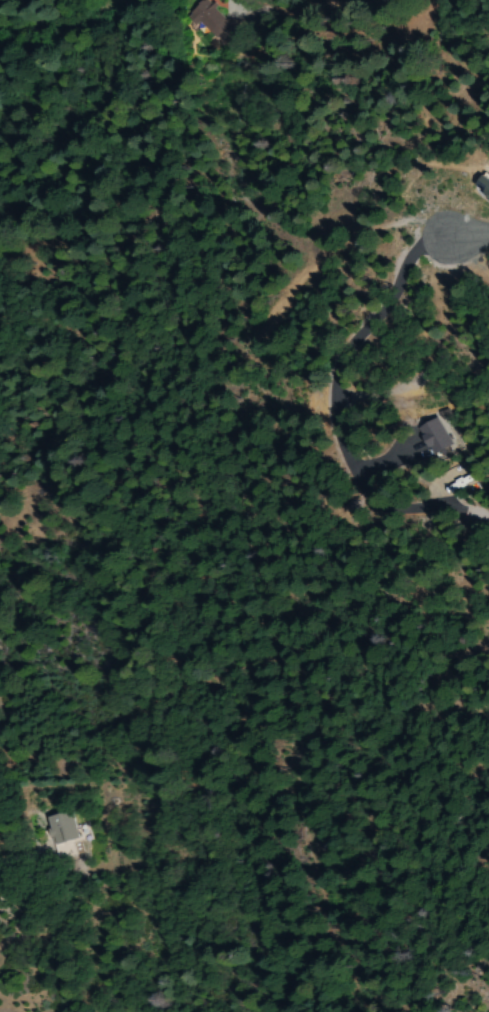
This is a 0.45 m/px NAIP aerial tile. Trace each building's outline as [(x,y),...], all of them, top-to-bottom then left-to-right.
[(225,20),(204,0),(203,0),(187,17),(196,26),(198,23),(211,35),(225,20)] [(479,175),(473,185),(482,191),(483,189),(488,193),(488,181),(479,175)] [(417,429),(432,455),(456,442),(440,415),(417,429)] [(86,837),(78,810),(52,818),(60,845),(86,837)]
